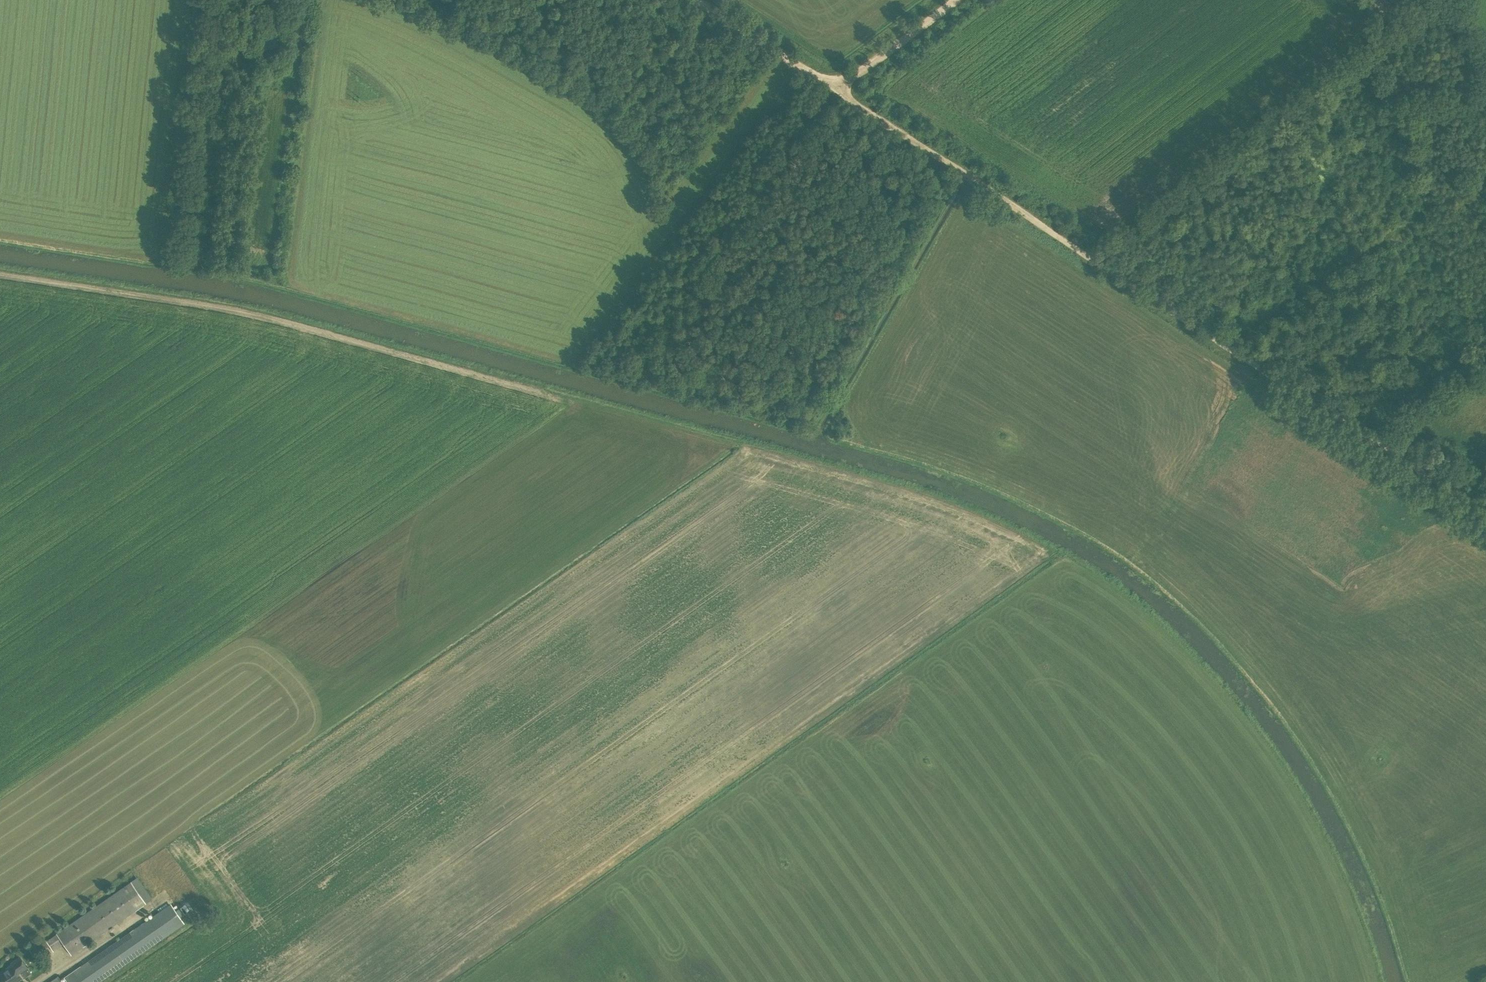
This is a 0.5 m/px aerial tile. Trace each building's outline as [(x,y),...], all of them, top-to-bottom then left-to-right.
[(55,942),(60,939),(71,955),(137,909),(152,899),(138,877),(122,888),(56,934),(38,946),(41,951),(50,946),(52,948),(56,945),(55,942)] [(178,902),(172,906),(171,903),(157,912),(155,909),(148,913),(151,918),(140,926),(61,980),(58,977),(51,981),(99,981),(153,945),(184,923),(183,920),(188,916),(178,902)] [(27,967),(20,957),(11,963),(12,965),(0,973),(0,981),(15,981),(22,978),(19,973),(27,967)]
